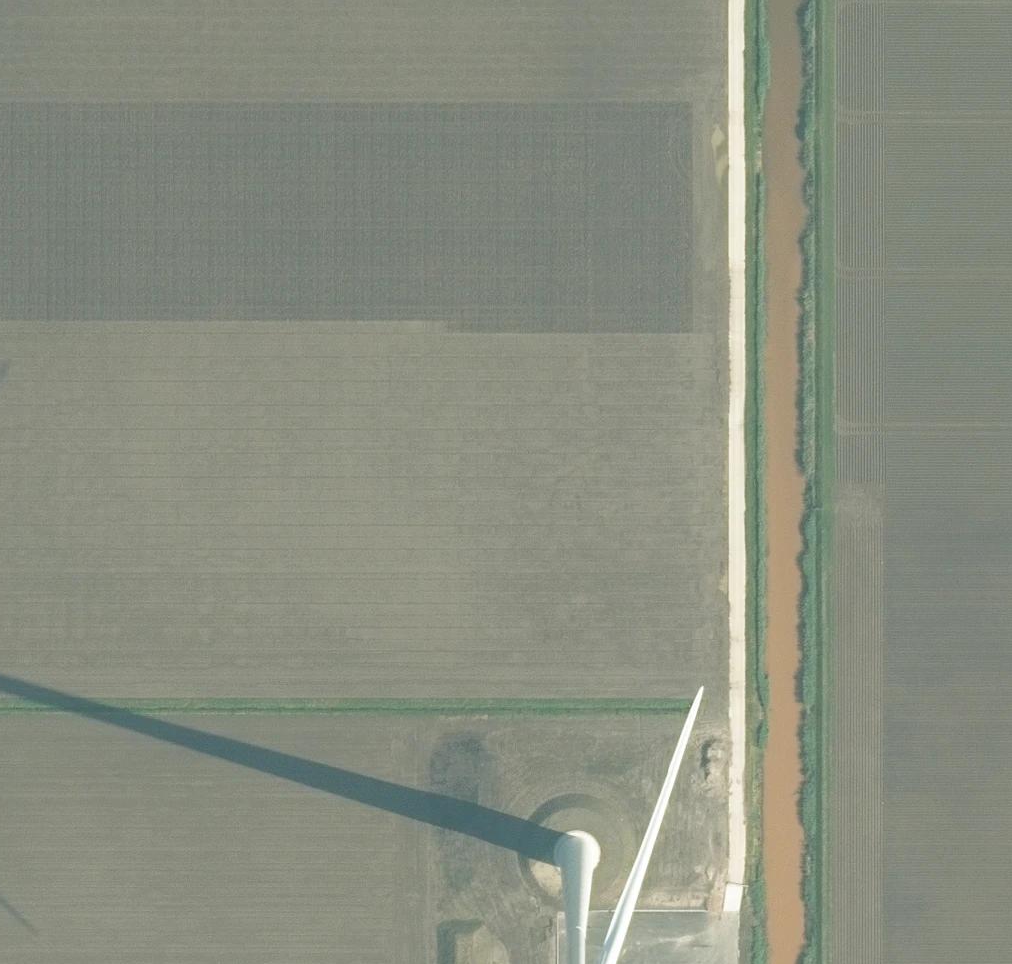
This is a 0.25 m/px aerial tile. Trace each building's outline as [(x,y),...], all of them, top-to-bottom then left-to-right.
[(556,849),(556,852),(556,854),(557,857),(557,859),(558,861),(560,864),(561,865),(563,867),(565,869),(567,870),(570,871),(572,871),(575,872),(577,872),(580,871),(582,871),(585,870),(587,869),(589,867),(591,865),(592,864),(594,861),(595,859),(595,857),(596,854),(596,852),(596,849),(595,847),(595,844),(594,842),(592,840),(591,838),(589,836),(587,835),(585,834),(582,833),(580,832),(577,832),(575,832),(572,832),(570,833),(567,834),(565,835),(563,836),(561,838),(560,840),(558,842),(557,844),(557,847),(556,849)]
